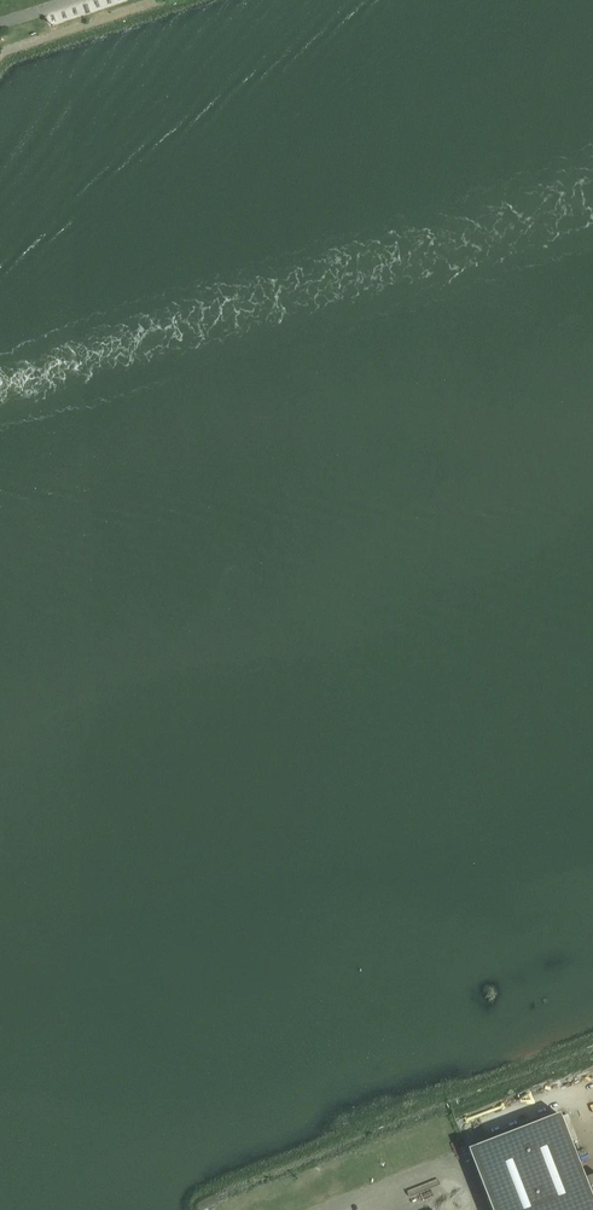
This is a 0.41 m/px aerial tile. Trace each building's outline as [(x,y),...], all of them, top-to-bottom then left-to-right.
[(559,1118),(467,1153),(489,1209),(592,1209),(592,1176),(583,1180),(559,1118)]
